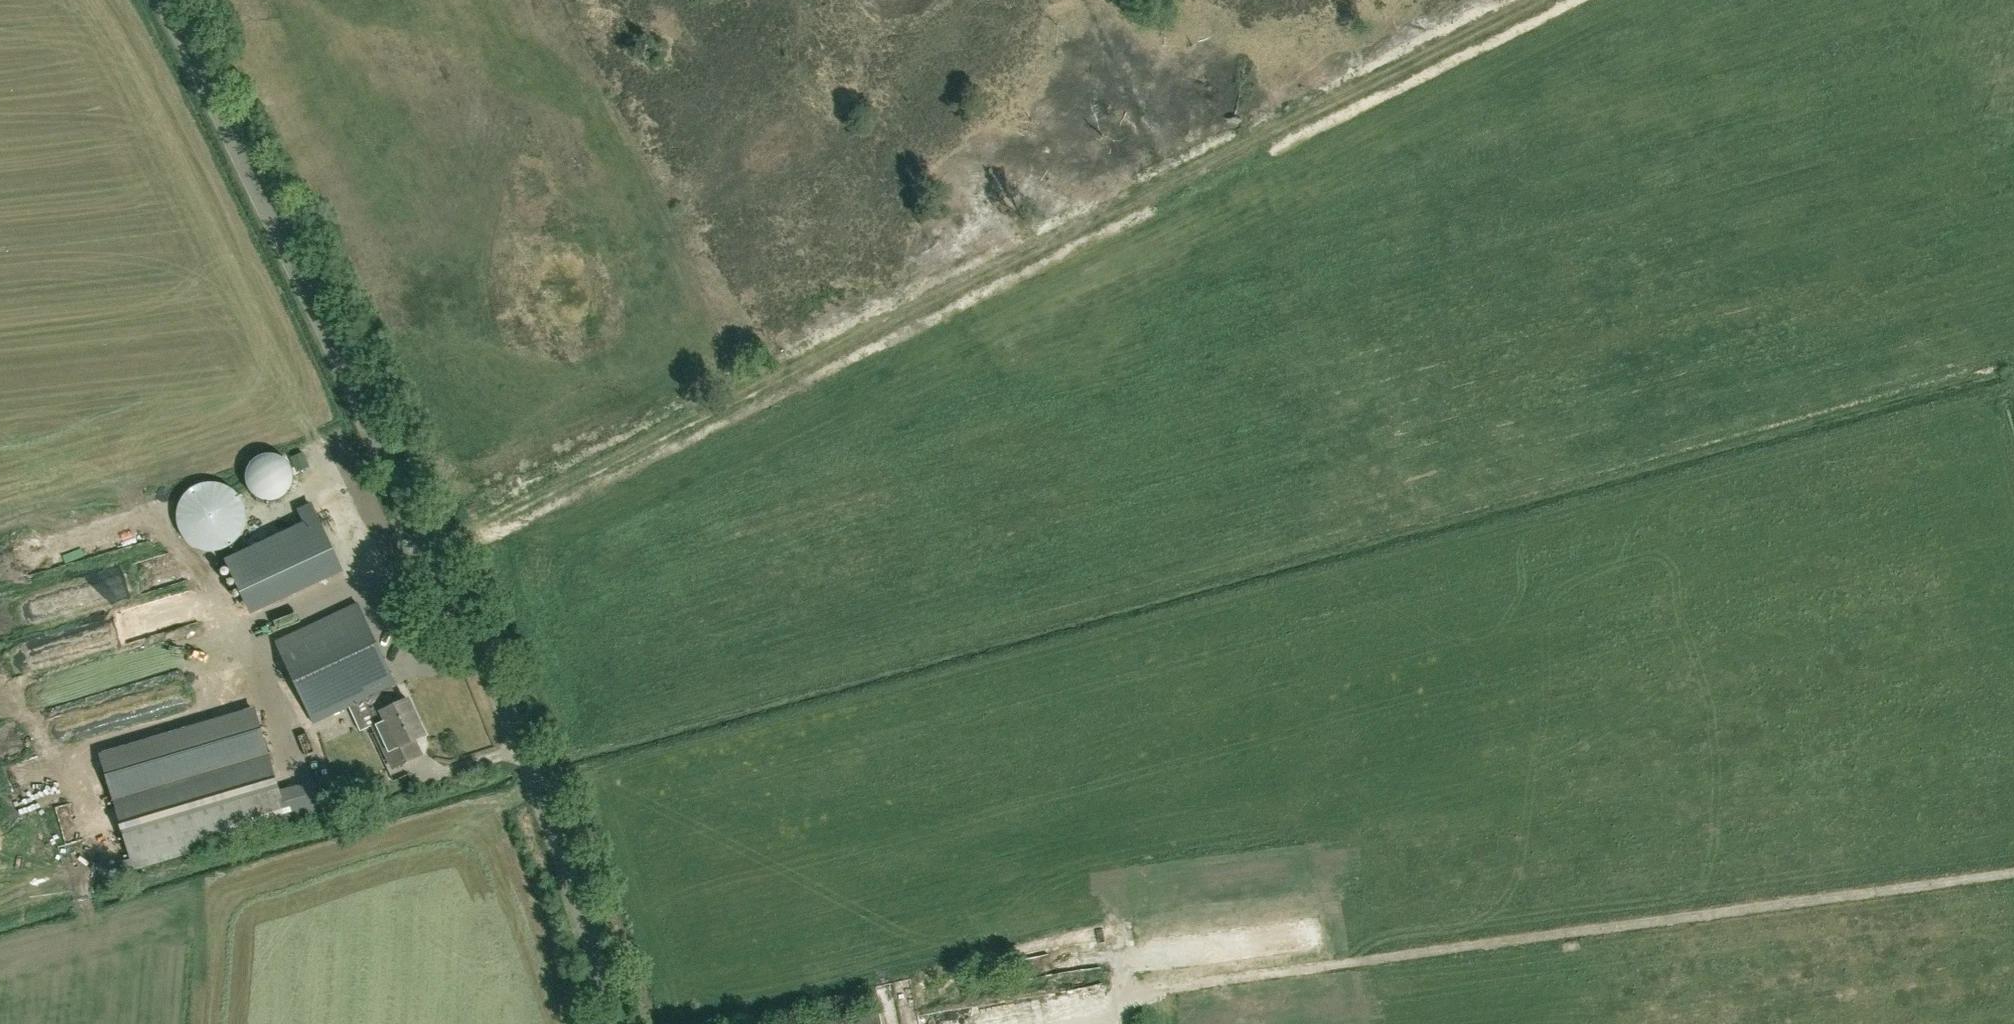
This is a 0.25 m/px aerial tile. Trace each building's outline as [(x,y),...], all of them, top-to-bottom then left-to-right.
[(286,489),(271,451),(237,465),(253,503),(286,489)] [(245,525),(246,517),(246,514),(244,506),(240,497),(237,494),(230,488),(225,485),(221,484),(211,482),(207,483),(199,485),(192,488),(186,493),(183,497),(179,505),(177,510),(177,519),(177,524),(180,533),(183,537),(188,543),(195,548),(198,549),(206,552),(211,552),(220,551),(225,549),(229,547),(237,541),(240,537),(244,529),(245,525)] [(296,525),(213,558),(235,615),(333,575),(304,504),(290,510),(296,525)] [(372,725),(380,742),(393,769),(422,755),(415,740),(425,735),(409,698),(399,703),(391,686),(397,684),(358,602),(275,641),(313,723),(364,699),(376,724),(372,725)] [(134,868),(289,822),(255,710),(101,756),(134,868)] [(879,1011),(847,1019),(849,1023),(882,1023),(879,1011)]
